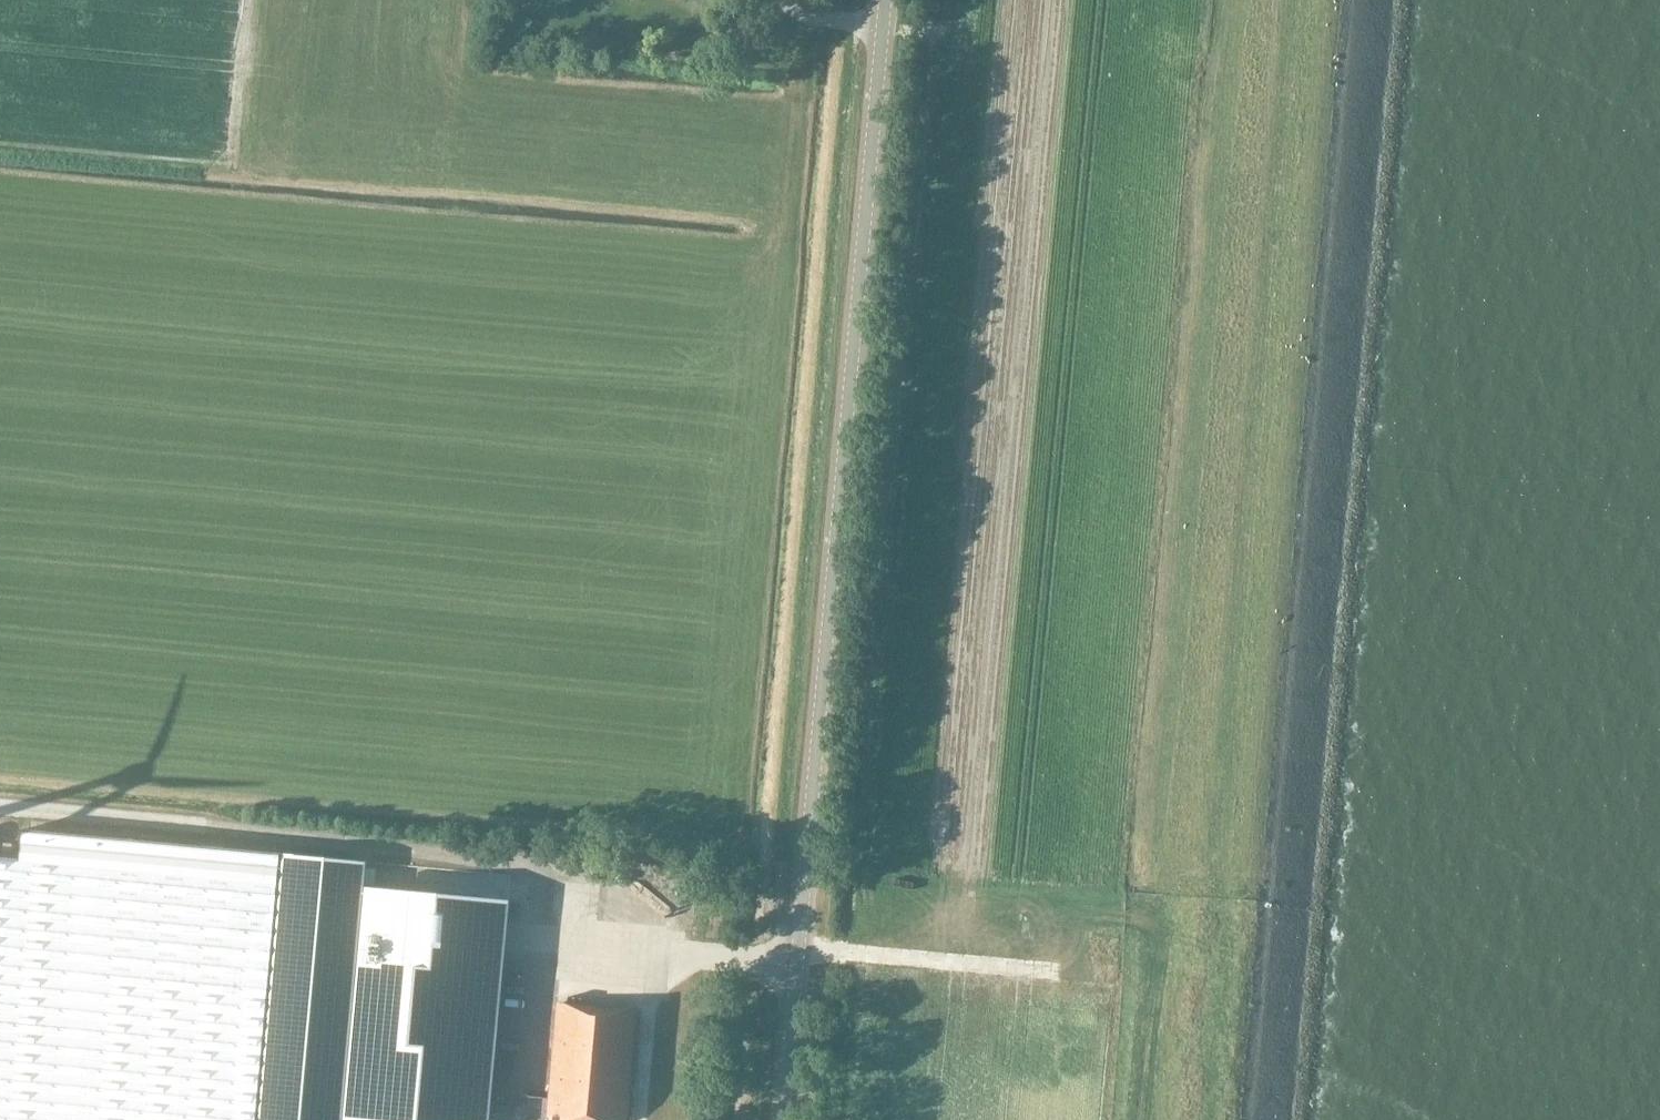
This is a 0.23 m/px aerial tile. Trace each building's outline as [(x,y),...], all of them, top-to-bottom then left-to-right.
[(643,1075),(645,1075),(653,982),(597,977),(593,977),(593,983),(505,975),(506,972),(504,972),(503,975),(500,974),(507,905),(361,892),(364,862),(23,830),(20,859),(0,857),(0,1119),(638,1119),(643,1075)]
